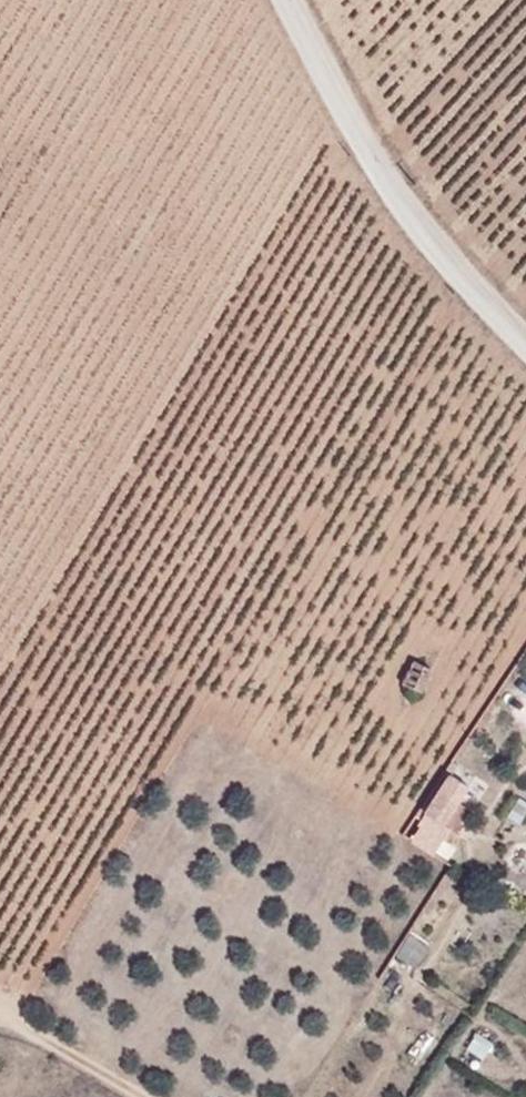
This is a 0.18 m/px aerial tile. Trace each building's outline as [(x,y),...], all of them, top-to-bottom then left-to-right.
[(401,676),(419,692),(436,672),(417,656),(401,676)] [(452,826),(467,807),(445,791),(431,810),(452,826)]
